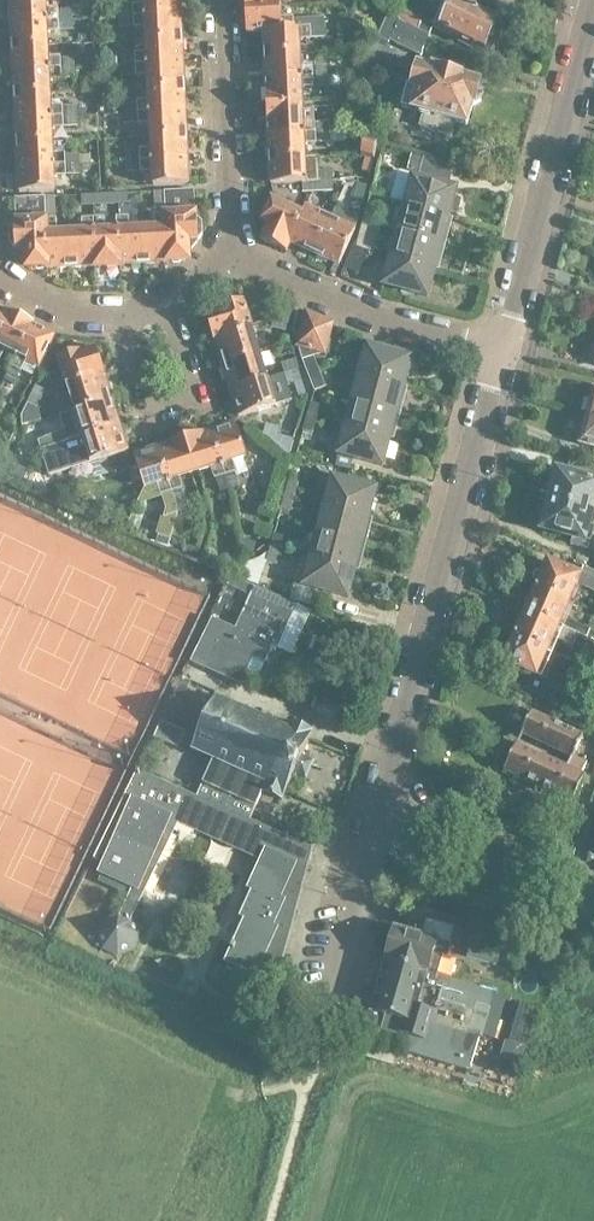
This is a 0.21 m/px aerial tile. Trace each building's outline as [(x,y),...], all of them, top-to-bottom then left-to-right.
[(12,22),(73,19),(73,9),(59,10),(58,9),(47,9),(47,0),(11,0),(12,22)] [(133,7),(119,7),(120,17),(134,16),(181,14),(180,0),(144,0),(144,5),(133,5),(133,7)] [(432,22),(431,24),(434,25),(439,28),(490,52),(505,22),(460,0),(442,0),(432,22)] [(281,6),(246,7),(247,32),(264,32),(266,29),(326,27),(325,18),(309,18),(282,19),(281,6)] [(432,22),(424,19),(425,18),(405,8),(399,19),(430,34),(434,25),(431,24),(432,22)] [(181,14),(134,16),(120,17),(120,27),(134,26),(134,28),(145,27),(146,40),(182,38),(181,14)] [(399,19),(390,14),(378,37),(390,43),(390,41),(421,55),(430,34),(399,19)] [(73,19),(12,22),(13,46),(49,45),(48,32),(60,31),(59,30),(74,29),(73,19)] [(266,29),(264,32),(265,55),(301,53),(301,40),(312,39),(312,38),(326,38),(326,27),(266,29)] [(135,53),(135,55),(121,55),(122,65),(136,64),(183,62),(182,38),(146,40),(147,53),(135,53)] [(49,45),(13,46),(14,70),(76,68),(75,58),(61,58),(61,57),(50,58),(49,45)] [(397,54),(376,45),(369,62),(389,71),(397,54)] [(301,53),(265,55),(266,79),(328,76),(327,66),(313,66),(313,65),(302,66),(301,53)] [(417,63),(411,85),(408,84),(401,106),(411,109),(411,111),(423,115),(419,126),(438,131),(452,135),(456,121),(467,124),(473,104),(475,104),(482,101),(484,91),(480,84),(461,79),(464,69),(431,60),(429,70),(419,67),(420,64),(417,63)] [(183,62),(136,64),(122,65),(122,75),(136,75),(136,76),(148,76),(148,88),(185,86),(183,62)] [(76,68),(14,70),(15,94),(51,93),(51,80),(62,79),(62,78),(76,77),(76,68)] [(328,76),(266,79),(268,104),(268,110),(304,108),(304,102),(303,88),(314,88),(314,87),(328,86),(328,76)] [(138,101),(138,103),(124,104),(124,113),(138,113),(186,111),(185,86),(148,88),(149,101),(138,101)] [(51,93),(15,94),(16,118),(64,116),(78,115),(78,105),(63,106),(63,105),(52,106),(51,93)] [(304,108),(268,110),(269,135),(330,132),(330,121),(315,121),(305,122),(304,108)] [(186,111),(138,113),(124,113),(125,124),(139,123),(139,124),(150,124),(151,136),(187,135),(186,111)] [(121,125),(120,114),(105,115),(106,126),(121,125)] [(64,116),(16,118),(17,143),(54,141),(53,128),(64,128),(64,127),(78,126),(78,115),(64,116)] [(330,132),(269,135),(270,159),(307,158),(306,145),(317,144),(317,143),(331,142),(330,132)] [(140,150),(140,151),(125,152),(126,162),(140,161),(188,159),(187,135),(151,136),(151,149),(140,150)] [(54,141),(17,143),(18,167),(80,164),(91,164),(90,153),(80,154),(65,154),(65,153),(54,154),(54,141)] [(361,155),(374,158),(377,146),(364,143),(361,155)] [(452,177),(456,161),(423,153),(422,158),(420,169),(452,177)] [(420,169),(422,158),(412,155),(408,170),(418,173),(420,169)] [(307,158),(270,159),(271,184),(303,183),(308,182),(318,182),(333,181),(332,171),(318,171),(318,170),(307,170),(307,158)] [(188,159),(140,161),(126,162),(127,172),(141,171),(141,172),(152,172),(153,185),(189,184),(188,159)] [(80,164),(18,167),(20,192),(56,190),(55,177),(67,176),(67,175),(81,174),(80,164)] [(395,200),(406,203),(450,215),(451,211),(458,212),(461,198),(455,197),(457,188),(402,174),(395,200)] [(333,190),(333,181),(318,182),(318,191),(333,190)] [(303,192),(318,191),(318,182),(308,182),(303,183),(303,192)] [(366,202),(368,188),(359,186),(353,185),(351,192),(358,193),(356,200),(366,202)] [(165,191),(166,212),(168,262),(169,262),(169,261),(171,261),(173,262),(184,262),(185,260),(188,260),(192,254),(191,241),(199,241),(198,238),(202,231),(201,219),(197,214),(195,214),(194,190),(165,191)] [(155,227),(143,228),(144,264),(168,262),(166,212),(165,191),(153,191),(155,227)] [(117,193),(117,203),(129,203),(128,192),(117,193)] [(92,195),(93,205),(117,203),(117,193),(116,193),(92,195)] [(79,206),(93,205),(92,195),(78,196),(79,206)] [(58,232),(57,220),(55,196),(44,197),(46,218),(48,268),(72,267),(70,231),(58,232)] [(17,198),(18,220),(18,222),(16,222),(11,227),(12,239),(16,246),(22,246),(24,259),(24,262),(28,267),(31,267),(33,269),(43,268),(45,267),(47,267),(47,268),(48,268),(46,218),(44,197),(17,198)] [(275,200),(271,209),(264,221),(277,228),(271,242),(287,250),(291,242),(303,216),(307,205),(306,205),(303,212),(275,200)] [(406,203),(399,230),(443,242),(447,243),(451,222),(448,221),(450,215),(406,203)] [(303,216),(291,242),(316,254),(333,217),(307,205),(303,216)] [(337,208),(316,254),(340,265),(360,219),(337,208)] [(118,217),(119,229),(120,266),(121,266),(121,265),(144,264),(143,228),(130,228),(129,217),(118,217)] [(105,218),(94,219),(96,267),(120,266),(119,229),(106,230),(105,218)] [(94,219),(83,219),(83,231),(70,231),(72,267),(96,267),(94,219)] [(364,222),(357,246),(376,252),(382,227),(364,222)] [(399,230),(392,256),(436,268),(437,261),(440,262),(447,243),(443,242),(399,230)] [(368,253),(354,247),(346,267),(359,273),(368,253)] [(392,256),(384,284),(428,296),(436,268),(392,256)] [(207,312),(215,339),(254,327),(245,299),(221,306),(222,308),(207,312)] [(12,313),(11,312),(11,313),(0,308),(0,337),(12,313)] [(292,312),(277,308),(272,327),(287,331),(292,312)] [(293,330),(297,342),(303,360),(314,357),(321,354),(327,356),(335,324),(305,311),(305,312),(299,309),(293,330)] [(0,337),(0,361),(5,351),(16,356),(17,357),(33,323),(12,313),(0,337)] [(16,356),(11,366),(4,380),(14,384),(20,371),(22,371),(26,362),(39,368),(55,335),(33,324),(34,323),(33,323),(17,357),(16,356)] [(254,327),(215,339),(223,365),(262,353),(254,327)] [(57,345),(53,354),(58,356),(63,348),(57,345)] [(368,346),(361,372),(405,384),(412,357),(368,346)] [(79,351),(57,358),(66,387),(104,374),(96,348),(80,353),(79,351)] [(262,353),(223,365),(231,390),(269,379),(262,353)] [(303,361),(309,375),(320,371),(314,357),(303,360),(303,361)] [(285,373),(299,369),(296,359),(282,364),(285,373)] [(303,378),(299,369),(285,373),(288,383),(303,378)] [(326,386),(320,371),(309,375),(315,391),(326,386)] [(402,412),(405,391),(403,390),(405,384),(361,372),(354,399),(402,412)] [(104,374),(66,387),(74,412),(112,400),(104,374)] [(269,379),(231,390),(239,417),(235,424),(251,421),(249,415),(277,405),(269,379)] [(38,408),(46,390),(37,385),(36,385),(27,403),(38,408)] [(394,431),(402,412),(354,399),(346,426),(390,438),(392,431),(394,431)] [(120,425),(112,400),(74,412),(58,417),(66,443),(82,437),(83,437),(120,425)] [(314,402),(310,416),(321,419),(325,405),(314,402)] [(42,422),(38,408),(27,403),(21,416),(20,429),(42,422)] [(582,442),(593,445),(593,416),(589,415),(582,442)] [(310,416),(307,431),(317,434),(321,419),(310,416)] [(235,424),(211,431),(222,465),(230,489),(240,486),(236,472),(237,472),(234,462),(246,458),(235,424)] [(128,451),(120,425),(83,437),(82,437),(90,463),(94,477),(96,476),(111,472),(106,458),(124,453),(128,451)] [(346,426),(339,453),(336,465),(353,470),(356,458),(383,465),(390,438),(346,426)] [(211,431),(185,439),(195,474),(212,468),(213,472),(215,479),(216,478),(220,492),(230,489),(222,465),(211,431)] [(40,449),(55,445),(53,435),(38,439),(38,442),(32,444),(34,452),(40,449)] [(185,439),(159,447),(177,506),(179,512),(187,509),(185,503),(186,503),(182,489),(183,488),(180,478),(195,474),(185,439)] [(43,459),(58,455),(55,445),(40,449),(43,459)] [(159,447),(136,454),(146,489),(158,485),(162,495),(163,494),(167,509),(177,506),(159,447)] [(550,500),(593,512),(593,465),(571,459),(567,473),(558,471),(554,483),(551,486),(549,494),(550,498),(550,500)] [(293,477),(288,492),(298,495),(303,480),(293,477)] [(377,489),(333,477),(326,504),(370,516),(377,489)] [(288,492),(284,506),(294,509),(298,495),(288,492)] [(544,515),(545,518),(542,529),(589,541),(593,520),(593,512),(550,500),(549,504),(546,506),(544,515)] [(367,544),(371,522),(368,521),(370,516),(326,504),(319,531),(367,544)] [(357,563),(359,564),(367,544),(319,531),(312,558),(355,570),(357,563)] [(277,534),(273,548),(283,551),(287,537),(277,534)] [(254,550),(256,544),(246,541),(244,547),(254,550)] [(273,548),(268,563),(278,565),(283,551),(273,548)] [(348,597),(355,570),(312,558),(304,585),(348,597)] [(549,561),(544,571),(538,572),(534,575),(534,580),(538,585),(538,586),(572,602),(579,585),(593,592),(593,571),(584,567),(580,575),(549,561)] [(204,667),(203,667),(242,685),(254,658),(270,665),(298,604),(232,576),(228,585),(250,595),(229,642),(219,638),(223,630),(210,623),(192,661),(204,667)] [(572,602),(538,586),(530,603),(534,604),(530,613),(579,634),(587,638),(591,629),(565,617),(572,602)] [(527,620),(523,619),(516,635),(550,650),(555,638),(573,646),(579,634),(530,613),(527,620)] [(516,635),(505,661),(533,673),(547,680),(559,654),(550,650),(516,635)] [(593,670),(593,654),(591,653),(585,666),(593,670)] [(560,687),(533,673),(525,690),(552,703),(560,687)] [(181,682),(175,695),(183,698),(189,685),(181,682)] [(535,707),(540,697),(538,696),(527,691),(522,701),(535,707)] [(213,760),(203,783),(256,807),(263,791),(282,800),(294,773),(306,779),(314,762),(302,755),(314,730),(293,721),(290,728),(216,695),(192,750),(213,760)] [(533,711),(522,735),(571,758),(572,759),(574,756),(584,735),(533,711)] [(583,716),(593,722),(593,716),(586,712),(585,711),(583,716)] [(178,748),(185,731),(161,720),(154,737),(178,748)] [(518,743),(505,771),(572,803),(585,775),(582,773),(567,766),(518,743)] [(571,758),(567,766),(582,773),(588,763),(574,756),(572,759),(571,758)] [(94,859),(102,863),(98,873),(132,888),(122,911),(119,910),(103,916),(96,932),(102,949),(118,955),(134,949),(141,933),(135,917),(133,916),(178,823),(260,860),(256,868),(249,864),(238,884),(247,889),(251,891),(239,917),(244,919),(237,933),(229,949),(224,962),(253,975),(250,982),(267,994),(277,983),(313,847),(251,819),(256,807),(203,783),(197,796),(138,769),(94,859)] [(395,927),(386,959),(438,974),(444,955),(448,956),(452,940),(463,943),(469,921),(415,906),(408,931),(395,927)] [(509,955),(477,946),(474,958),(506,967),(509,955)] [(374,999),(371,1008),(371,1010),(386,1014),(381,1031),(408,1039),(405,1051),(470,1070),(480,1035),(482,1036),(491,1007),(505,1011),(507,1006),(527,1013),(532,1006),(509,998),(458,981),(457,980),(438,974),(386,959),(374,999)] [(368,1007),(371,1008),(374,999),(367,997),(364,1006),(368,1007)] [(524,1047),(517,1045),(503,1041),(498,1059),(518,1065),(522,1054),(524,1047)]
